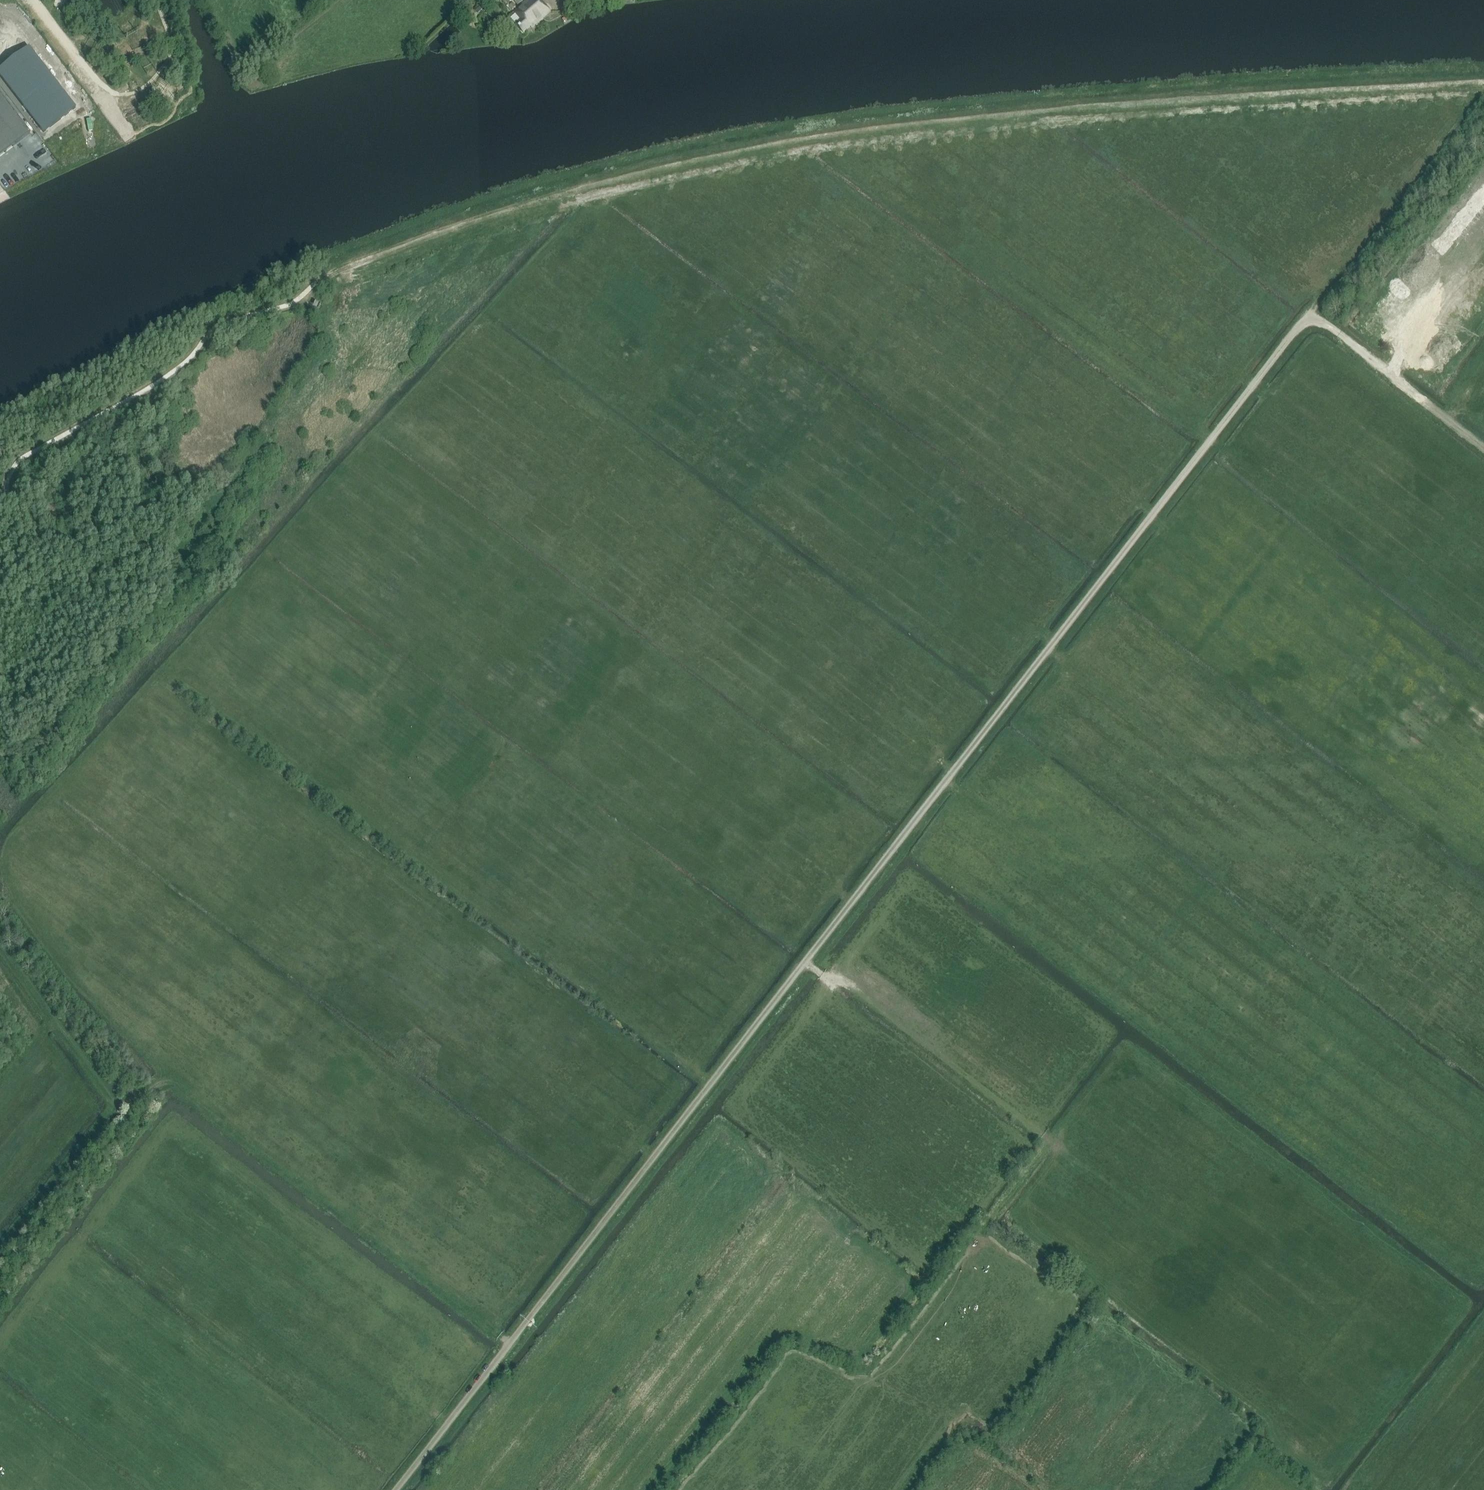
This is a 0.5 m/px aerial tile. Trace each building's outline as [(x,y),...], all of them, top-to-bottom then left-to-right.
[(539,0),(530,0),(513,14),(522,24),(519,27),(524,33),(530,27),(532,29),(551,13),(539,0)] [(0,69),(0,76),(43,133),(75,109),(28,47),(0,69)] [(0,96),(0,157),(30,134),(0,96)]
